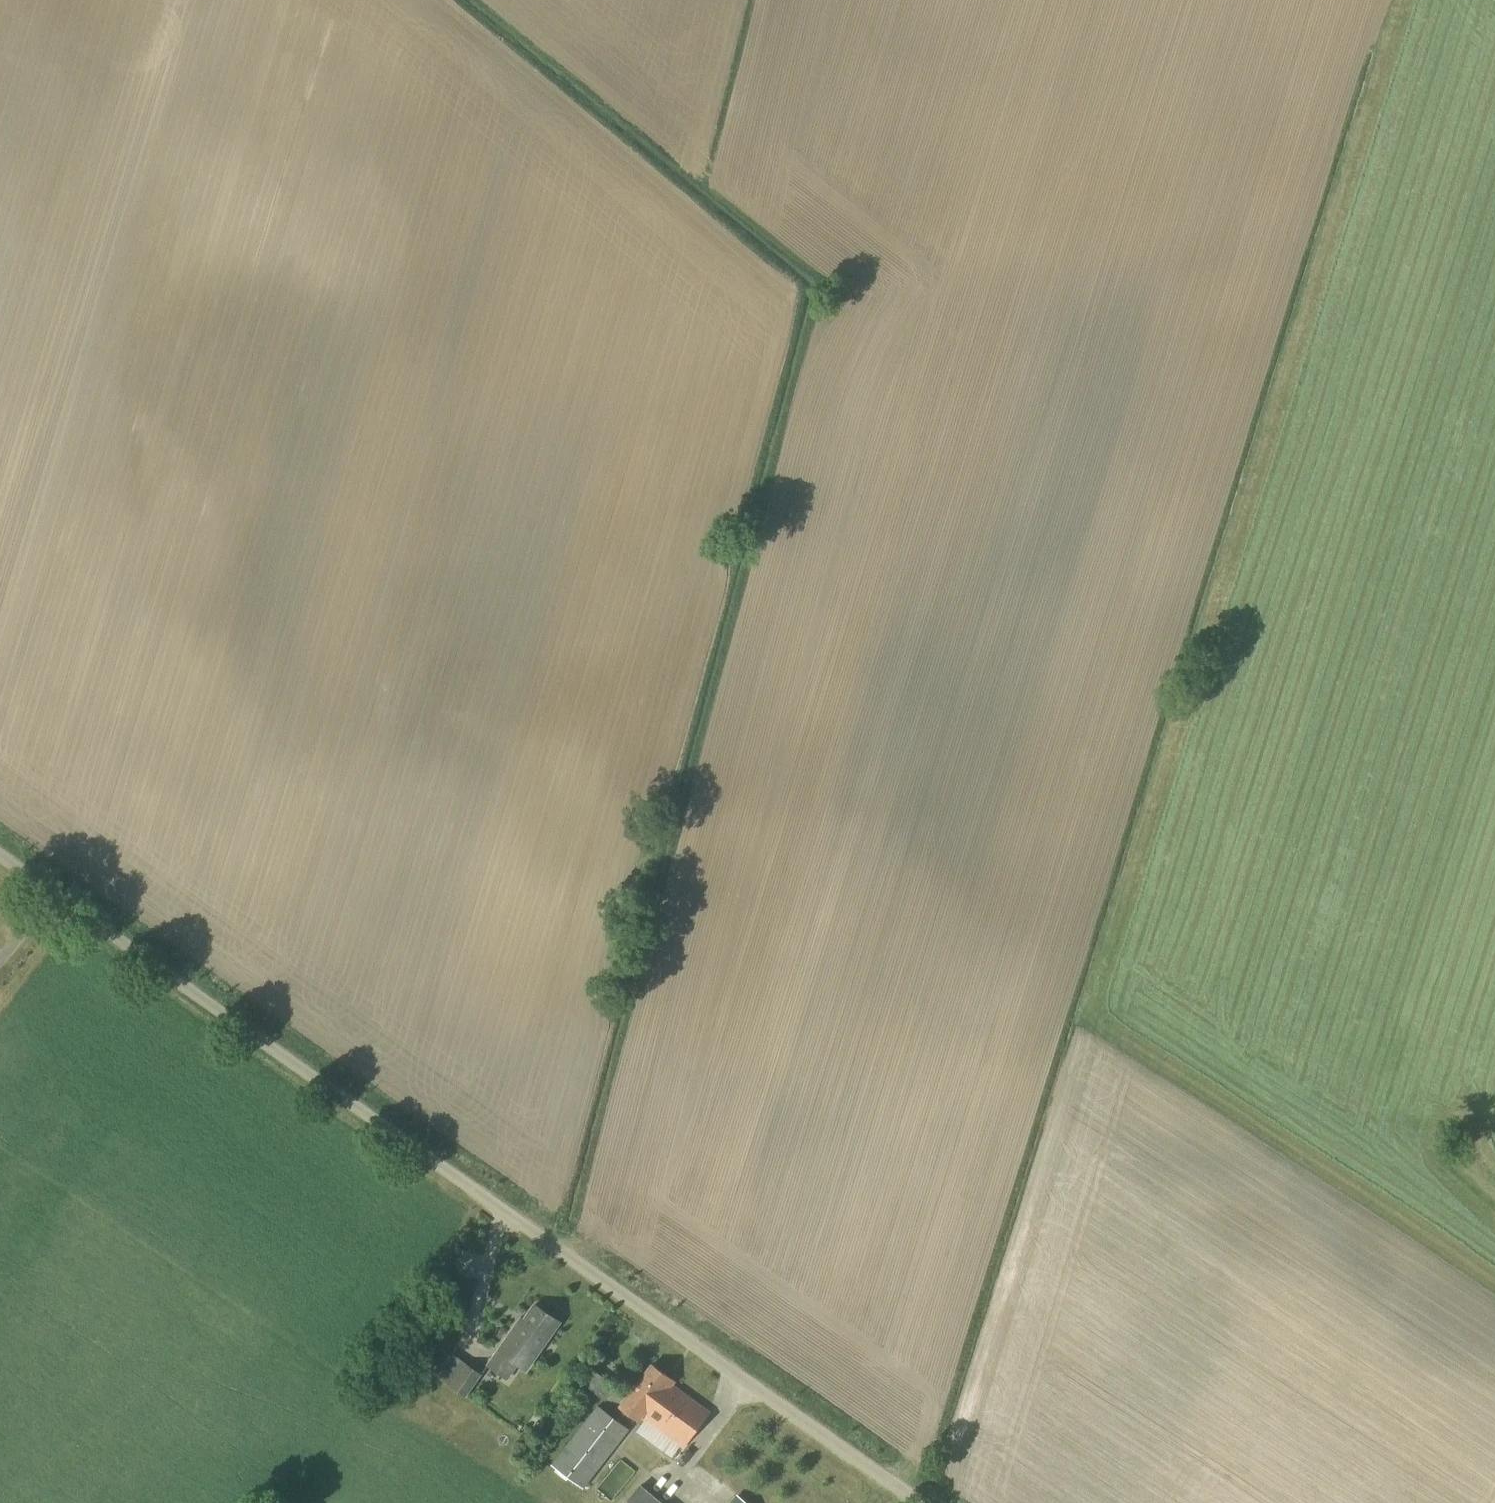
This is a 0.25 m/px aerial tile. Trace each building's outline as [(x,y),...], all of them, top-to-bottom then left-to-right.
[(526,1371),(560,1322),(534,1305),(520,1325),(517,1323),(488,1365),(507,1379),(517,1364),(526,1371)] [(466,1364),(450,1386),(466,1398),(482,1375),(466,1364)] [(682,1448),(710,1412),(672,1384),(674,1382),(652,1365),(620,1407),(638,1421),(640,1418),(682,1448)] [(582,1491),(630,1430),(598,1405),(550,1466),(582,1491)] [(641,1484),(625,1502),(663,1502),(641,1484)] [(693,1502),(712,1502),(714,1501),(703,1491),(693,1502)] [(737,1494),(729,1502),(748,1502),(737,1494)]
